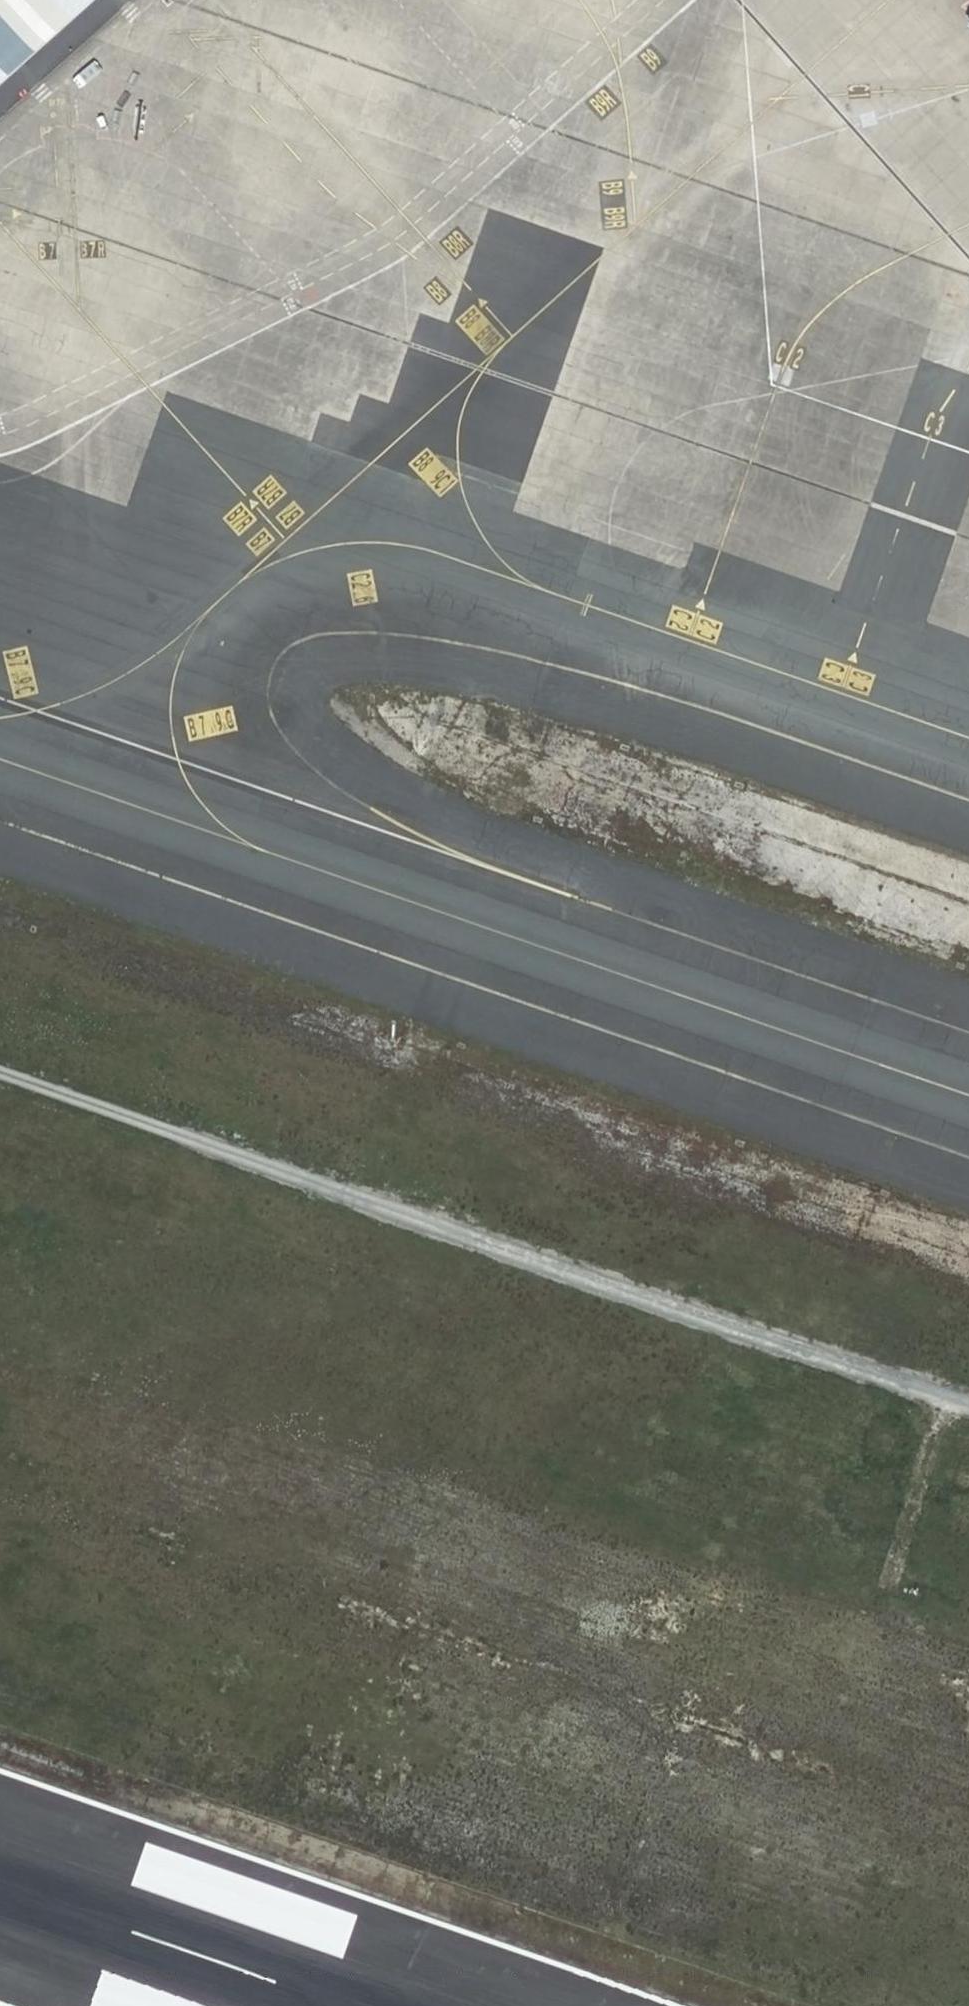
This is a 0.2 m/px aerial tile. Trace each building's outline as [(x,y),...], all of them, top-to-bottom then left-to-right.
[(36,54),(96,0),(0,0),(0,87),(36,54)]
